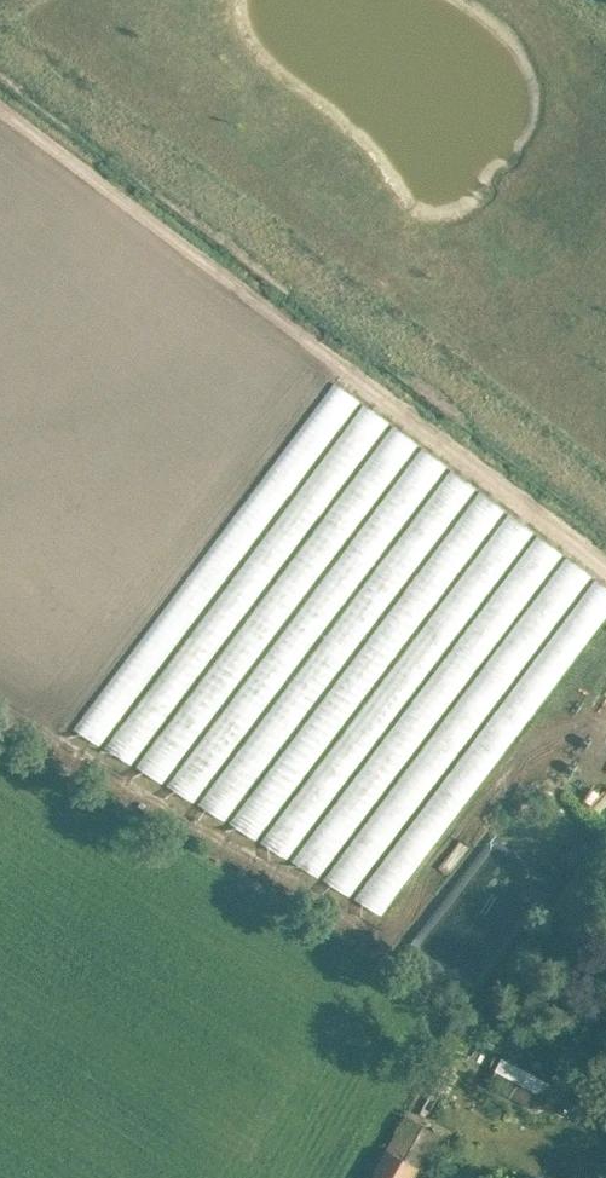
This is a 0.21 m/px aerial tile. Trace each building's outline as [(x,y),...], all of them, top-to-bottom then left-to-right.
[(602,680),(594,696),(605,703),(605,656),(595,676),(602,680)] [(589,775),(605,756),(605,751),(598,744),(579,766),(589,775)] [(377,1168),(394,1177),(414,1177),(438,1138),(406,1119),(377,1168)] [(377,1168),(372,1177),(394,1177),(377,1168)]
